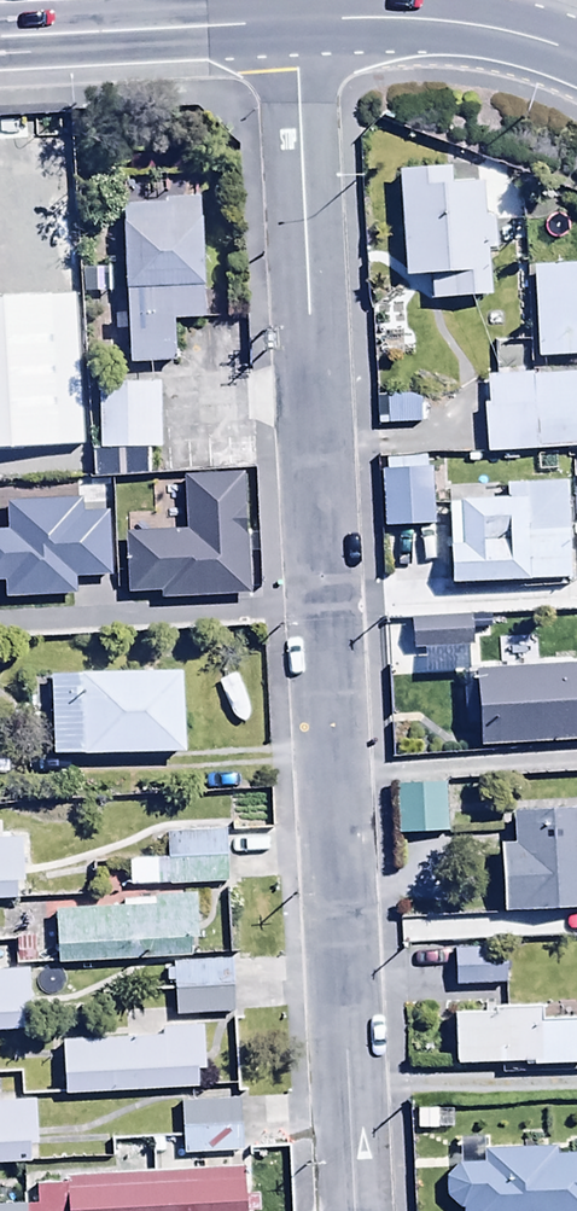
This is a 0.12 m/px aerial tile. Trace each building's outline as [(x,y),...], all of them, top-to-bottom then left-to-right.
[(455,168),(395,173),(399,218),(391,218),(393,247),(401,246),(404,279),(429,276),(431,300),(485,295),(481,249),(499,247),(496,212),(485,213),(482,179),(456,181),(455,168)] [(0,212),(0,403),(33,403),(32,341),(23,341),(22,327),(44,326),(42,198),(2,199),(2,212),(0,212)] [(198,200),(119,204),(126,363),(169,361),(167,320),(203,319),(198,200)] [(531,266),(533,360),(576,359),(576,265),(531,266)] [(109,294),(108,266),(79,267),(79,295),(109,294)] [(490,372),(492,405),(481,405),(484,452),(576,446),(576,368),(490,372)] [(159,452),(157,381),(96,383),(99,449),(89,449),(91,510),(126,508),(125,493),(148,493),(147,452),(159,452)] [(253,468),(175,471),(176,497),(254,494),(253,468)] [(431,468),(378,471),(381,529),(434,526),(431,468)] [(564,499),(446,501),(450,582),(565,580),(564,499)] [(155,525),(63,525),(63,600),(180,600),(180,544),(155,544),(155,525)] [(472,620),(408,621),(409,652),(473,651),(472,620)] [(551,625),(525,628),(529,660),(554,657),(551,625)] [(470,668),(472,746),(576,743),(576,665),(470,668)] [(179,671),(46,673),(47,756),(181,754),(179,671)] [(444,785),(393,787),(395,838),(446,836),(444,785)] [(513,811),(514,840),(496,841),(499,911),(576,908),(576,809),(513,811)] [(128,857),(128,885),(224,886),(225,831),(169,831),(168,858),(128,857)] [(0,850),(0,902),(20,902),(19,849),(0,850)] [(151,908),(53,909),(55,962),(194,960),(193,894),(151,895),(151,908)] [(453,949),(454,985),(502,984),(502,949),(453,949)] [(233,963),(172,965),(174,1016),(234,1014),(233,963)] [(0,981),(0,1034),(32,1033),(30,980),(0,981)] [(540,1007),(451,1008),(452,1062),(541,1061),(540,1007)] [(161,1027),(161,1036),(62,1039),(63,1095),(199,1091),(197,1026),(161,1027)] [(238,1098),(181,1100),(182,1154),(240,1153),(238,1098)] [(34,1167),(33,1099),(0,1100),(0,1167),(34,1167)] [(483,1150),(483,1166),(458,1166),(443,1179),(444,1198),(459,1209),(459,1210),(576,1210),(576,1155),(551,1156),(551,1148),(483,1150)] [(147,1175),(62,1175),(62,1184),(35,1184),(35,1205),(0,1205),(0,1210),(255,1210),(255,1194),(244,1194),(244,1164),(197,1164),(197,1155),(147,1155),(147,1175)]
